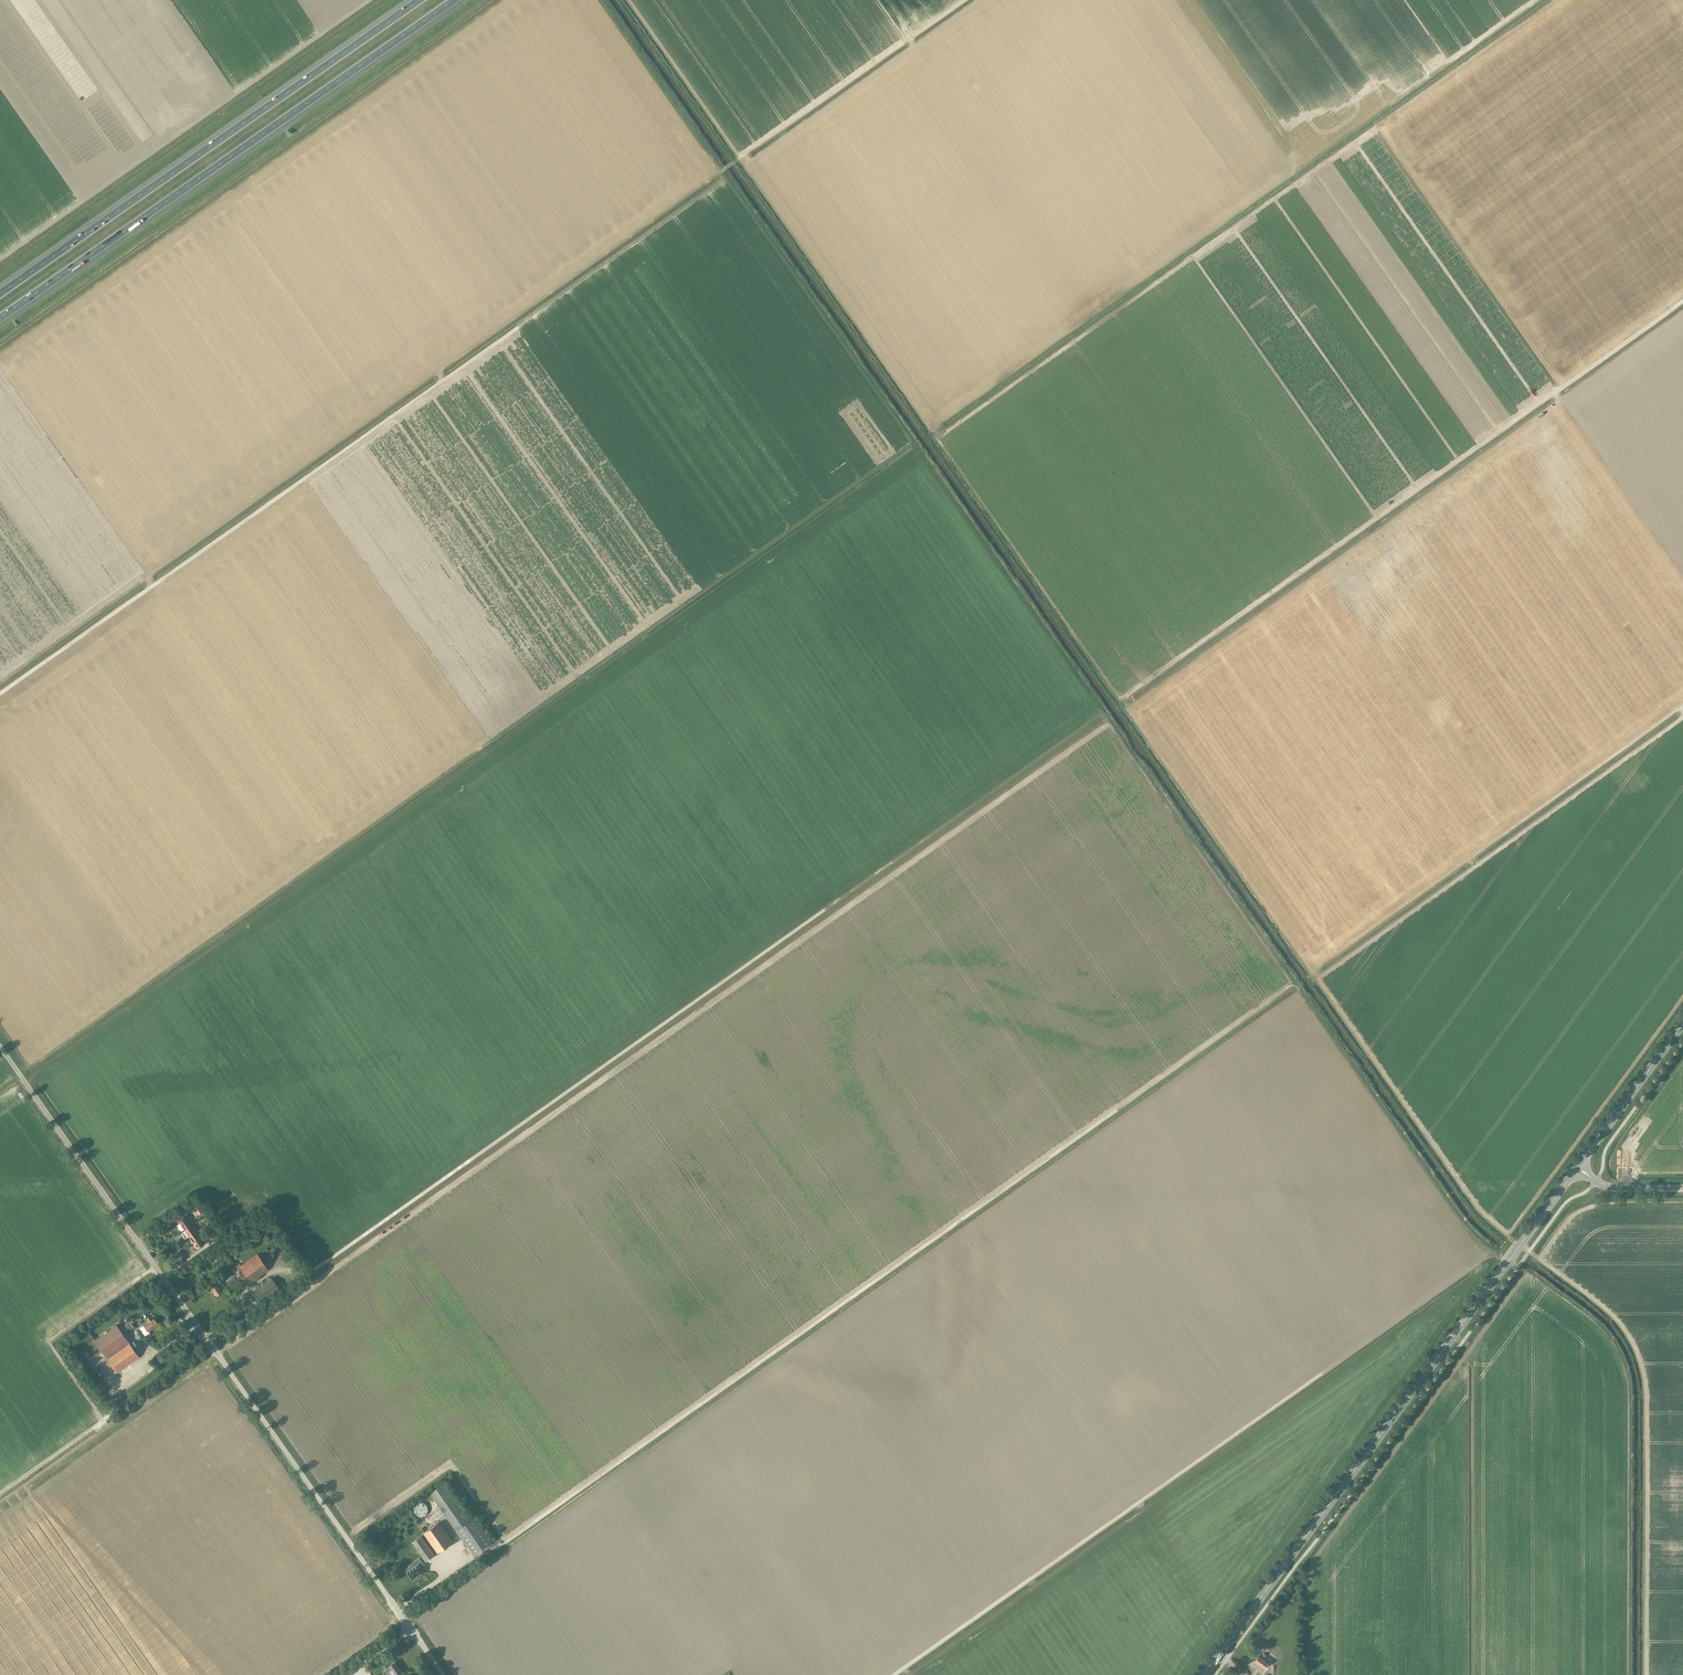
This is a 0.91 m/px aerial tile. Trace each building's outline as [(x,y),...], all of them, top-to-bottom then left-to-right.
[(197,1204),(193,1207),(198,1214),(202,1211),(197,1204)] [(193,1224),(190,1220),(186,1214),(184,1216),(177,1221),(179,1224),(184,1230),(193,1224)] [(211,1214),(206,1217),(211,1224),(216,1221),(211,1214)] [(198,1230),(193,1224),(184,1230),(189,1237),(198,1230)] [(198,1230),(189,1237),(197,1248),(204,1243),(200,1239),(197,1235),(203,1231),(201,1228),(198,1230)] [(257,1254),(237,1268),(248,1284),(268,1270),(257,1254)] [(261,1302),(263,1301),(280,1289),(271,1278),(253,1290),(261,1302)] [(214,1281),(209,1285),(216,1295),(221,1292),(218,1286),(221,1284),(219,1281),(215,1283),(214,1281)] [(147,1331),(157,1324),(154,1318),(152,1320),(149,1316),(146,1318),(149,1322),(143,1325),(147,1331)] [(129,1322),(122,1327),(126,1332),(133,1327),(129,1322)] [(143,1334),(147,1331),(142,1324),(138,1327),(143,1334)] [(106,1357),(117,1372),(139,1357),(128,1341),(116,1325),(94,1340),(106,1357)] [(469,1521),(443,1484),(430,1493),(456,1531),(473,1554),(491,1541),(475,1517),(469,1521)] [(428,1510),(428,1509),(428,1508),(427,1507),(427,1506),(426,1505),(426,1504),(425,1504),(424,1503),(423,1503),(422,1502),(421,1502),(420,1502),(419,1502),(418,1502),(417,1503),(416,1503),(416,1504),(415,1504),(415,1505),(414,1505),(414,1506),(413,1507),(413,1508),(413,1509),(413,1510),(413,1511),(413,1512),(414,1513),(414,1514),(415,1515),(416,1515),(416,1516),(417,1516),(418,1517),(419,1517),(420,1517),(421,1517),(422,1517),(423,1516),(424,1516),(425,1515),(426,1515),(426,1514),(427,1514),(427,1513),(427,1512),(428,1511),(428,1510)] [(437,1553),(453,1542),(439,1522),(423,1533),(437,1553)] [(426,1561),(435,1555),(421,1536),(412,1542),(426,1561)] [(408,1571),(407,1572),(412,1580),(424,1572),(420,1566),(423,1563),(419,1558),(413,1562),(415,1566),(411,1569),(410,1567),(406,1570),(408,1571)] [(1255,1660),(1265,1668),(1269,1663),(1264,1659),(1267,1655),(1264,1653),(1261,1657),(1259,1655),(1255,1660)] [(402,1672),(395,1662),(389,1666),(391,1669),(385,1673),(387,1674),(390,1674),(391,1674),(392,1674),(397,1674),(402,1672)]
